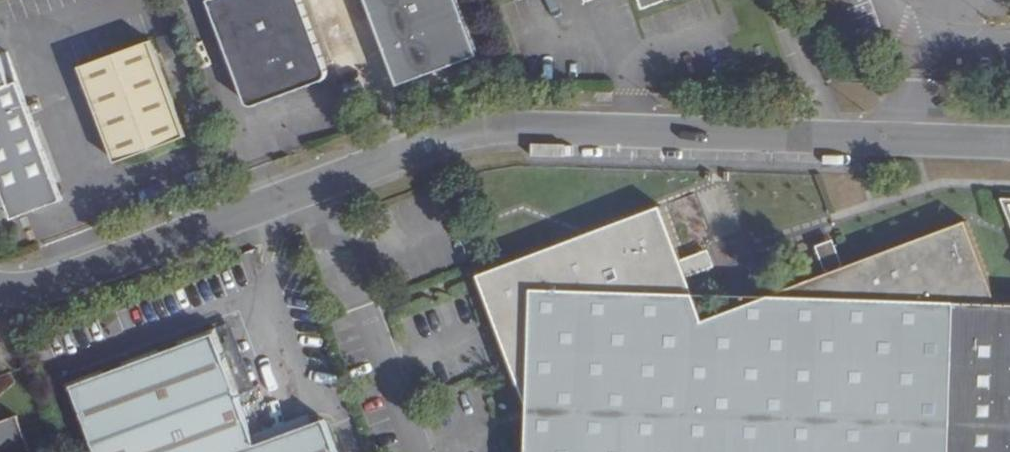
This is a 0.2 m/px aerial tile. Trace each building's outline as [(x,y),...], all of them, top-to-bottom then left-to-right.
[(210,3),(250,105),(253,108),(257,109),(328,82),(331,79),(331,77),(330,72),(302,0),(217,0),(210,3)] [(459,0),(369,0),(400,84),(479,55),(459,0)] [(186,142),(152,49),(84,74),(118,167),(186,142)] [(4,74),(0,63),(0,224),(58,203),(50,180),(15,84),(8,87),(4,74)] [(11,72),(4,74),(8,87),(15,84),(11,72)] [(1001,302),(973,223),(779,295),(760,294),(710,315),(695,279),(688,260),(668,207),(486,276),(534,403),(534,451),(1009,451),(1009,302),(1001,302)] [(688,260),(695,279),(717,269),(710,251),(688,260)] [(326,423),(258,447),(217,336),(78,387),(102,451),(337,451),(326,423)] [(15,412),(0,418),(0,451),(30,451),(15,412)]
